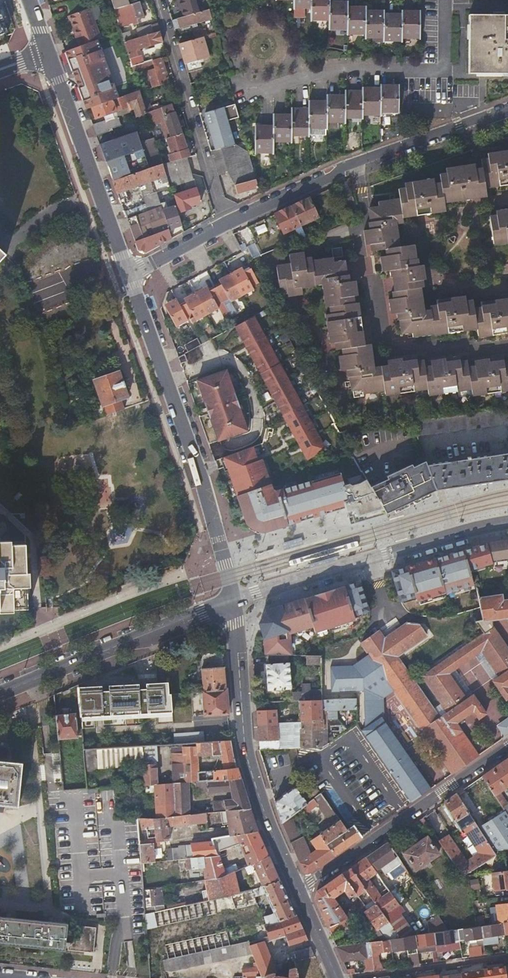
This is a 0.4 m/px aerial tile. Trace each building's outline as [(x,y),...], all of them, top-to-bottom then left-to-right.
[(114,7),(114,9),(129,5),(128,0),(112,0),(114,7)] [(186,16),(201,12),(197,0),(181,0),(186,16)] [(294,1),(295,1),(295,9),(297,9),(297,8),(312,8),(312,10),(313,10),(313,21),(315,21),(315,20),(328,20),(328,22),(330,22),(330,30),(332,30),(332,28),(346,29),(346,31),(348,31),(348,36),(350,36),(350,35),(363,34),(363,36),(365,36),(365,40),(367,40),(367,39),(375,39),(375,43),(386,43),(386,41),(401,41),(401,43),(403,43),(403,41),(405,41),(405,39),(419,39),(419,40),(421,40),(422,11),(420,11),(420,14),(410,13),(410,12),(404,12),(404,11),(403,11),(403,12),(402,12),(402,16),(391,16),(391,14),(386,14),(386,13),(378,13),(378,14),(367,14),(367,10),(366,10),(366,7),(364,7),(364,9),(354,10),(354,8),(348,8),(348,1),(347,1),(347,3),(337,3),(337,2),(331,2),(331,0),(294,0),(294,1)] [(141,1),(129,5),(114,9),(118,19),(135,13),(137,19),(145,16),(141,1)] [(9,31),(0,8),(0,35),(9,31)] [(68,16),(70,23),(93,15),(90,9),(68,16)] [(210,22),(213,21),(210,9),(201,12),(186,16),(173,20),(176,29),(209,20),(210,22)] [(118,19),(119,24),(137,19),(135,13),(118,19)] [(75,30),(81,46),(98,40),(101,39),(93,15),(70,23),(73,31),(75,30)] [(470,16),(469,74),(507,75),(507,17),(470,16)] [(196,38),(204,36),(202,29),(194,31),(196,38)] [(130,58),(141,55),(139,49),(157,44),(154,34),(125,42),(130,58)] [(210,56),(204,36),(196,38),(180,43),(185,60),(186,63),(201,59),(210,56)] [(77,82),(87,109),(119,98),(98,40),(66,52),(77,82)] [(132,66),(143,63),(141,55),(130,58),(131,61),(132,66)] [(143,63),(132,66),(135,74),(149,70),(154,87),(160,85),(159,82),(169,79),(163,57),(143,63)] [(204,68),(201,59),(186,63),(189,72),(204,68)] [(290,112),(289,115),(280,115),(280,113),(277,113),(276,112),(273,112),(273,122),(272,122),(271,124),(265,124),(265,125),(257,125),(257,123),(254,123),(255,153),(257,153),(257,152),(271,152),(271,153),(273,153),(273,142),(275,142),(275,141),(290,141),(290,142),(292,142),(292,132),(294,132),(294,131),(306,131),(306,132),(308,132),(308,129),(310,129),(310,127),(324,127),(324,129),(327,129),(327,127),(336,127),(337,122),(342,122),(342,124),(345,124),(345,119),(347,119),(347,117),(361,117),(361,119),(363,118),(363,115),(364,115),(364,114),(379,114),(379,115),(381,115),(381,112),(382,113),(381,111),(397,111),(397,112),(400,113),(400,84),(398,84),(398,85),(388,85),(388,84),(383,84),(383,83),(381,83),(381,87),(374,86),(374,88),(365,88),(365,86),(363,86),(363,88),(362,88),(361,89),(356,89),(356,91),(347,91),(347,88),(345,88),(345,93),(343,93),(343,96),(334,96),(334,95),(329,95),(329,94),(326,93),(326,98),(325,98),(325,100),(319,100),(319,102),(310,101),(309,98),(308,98),(308,103),(303,103),(303,104),(294,105),(294,102),(292,102),(292,112),(290,112)] [(147,113),(146,110),(140,91),(140,90),(126,95),(130,107),(131,110),(135,108),(138,116),(147,113)] [(97,118),(130,107),(126,95),(119,98),(108,102),(93,107),(97,118)] [(156,141),(166,138),(182,133),(173,102),(146,110),(147,113),(156,141)] [(201,113),(211,148),(212,150),(216,148),(221,147),(236,143),(229,117),(239,114),(236,102),(201,113)] [(97,135),(97,137),(110,132),(109,130),(122,125),(119,115),(93,124),(97,135)] [(106,159),(110,170),(146,158),(146,156),(138,131),(100,144),(106,159)] [(171,161),(187,156),(189,155),(182,133),(166,138),(171,152),(168,153),(171,161)] [(230,174),(236,184),(257,178),(246,140),(221,147),(228,169),(230,174)] [(216,148),(212,150),(218,172),(228,169),(221,147),(216,148)] [(371,248),(372,247),(372,251),(386,249),(389,249),(390,255),(386,256),(381,256),(383,271),(390,270),(391,277),(394,277),(394,280),(392,280),(393,287),(396,287),(396,291),(397,298),(393,299),(389,299),(391,314),(397,313),(398,320),(401,320),(401,323),(400,323),(400,329),(402,329),(403,334),(411,332),(413,337),(438,333),(439,335),(445,334),(446,332),(448,332),(449,333),(463,331),(463,330),(466,329),(466,331),(473,330),(473,328),(477,328),(478,336),(483,335),(483,337),(489,336),(489,335),(492,334),(493,336),(507,334),(507,332),(507,299),(481,303),(482,312),(475,313),(474,304),(467,305),(465,297),(437,301),(437,306),(438,309),(431,310),(424,311),(424,305),(422,303),(421,299),(423,299),(422,292),(420,292),(420,288),(419,280),(422,280),(425,280),(423,265),(418,266),(417,259),(415,259),(415,256),(417,256),(416,249),(414,249),(413,245),(398,247),(398,243),(400,243),(399,236),(397,236),(396,232),(398,229),(397,224),(404,223),(403,216),(407,216),(407,218),(414,217),(414,215),(417,215),(417,216),(432,214),(432,212),(435,212),(435,214),(441,213),(441,211),(446,210),(445,202),(448,201),(449,203),(455,202),(455,200),(458,200),(459,201),(473,199),(473,198),(476,197),(476,199),(483,198),(483,196),(487,195),(486,187),(490,186),(490,187),(497,186),(497,185),(500,185),(500,186),(507,185),(507,150),(488,153),(490,162),(482,163),(483,167),(484,171),(477,172),(476,168),(475,164),(473,164),(447,168),(448,177),(441,178),(442,183),(442,187),(436,188),(435,184),(434,179),(405,183),(407,192),(400,193),(401,199),(379,202),(380,206),(370,208),(370,212),(369,213),(370,219),(372,219),(372,222),(369,222),(370,230),(364,230),(366,245),(370,244),(371,248)] [(150,168),(163,163),(159,152),(146,156),(146,158),(150,168)] [(167,176),(170,187),(180,183),(183,192),(175,194),(181,211),(191,208),(190,205),(201,202),(187,156),(171,161),(163,164),(167,176)] [(110,170),(113,180),(150,168),(146,158),(110,170)] [(158,192),(171,188),(170,187),(167,176),(163,164),(163,163),(150,168),(113,180),(119,195),(123,206),(128,218),(162,206),(157,192),(135,200),(131,189),(154,180),(158,192)] [(0,168),(0,180),(0,182),(12,182),(11,167),(0,168)] [(239,193),(259,187),(257,178),(236,184),(239,193)] [(318,217),(310,198),(293,206),(301,225),(318,217)] [(169,229),(164,212),(162,206),(128,218),(131,226),(139,224),(145,237),(169,229)] [(301,225),(293,206),(275,214),(284,232),(301,225)] [(183,225),(177,207),(164,212),(169,229),(170,231),(183,225)] [(496,211),(497,216),(497,220),(491,221),(494,244),(498,244),(498,245),(505,244),(505,242),(507,242),(507,210),(496,211)] [(170,231),(169,229),(145,237),(139,224),(131,226),(132,232),(138,249),(147,253),(172,238),(170,231)] [(13,244),(25,238),(22,233),(10,239),(13,244)] [(332,248),(334,257),(343,256),(342,246),(332,248)] [(287,293),(288,296),(302,294),(302,287),(304,286),(305,288),(312,287),(311,285),(322,284),(323,289),(325,291),(325,296),(324,296),(325,302),(326,302),(327,307),(330,306),(333,306),(334,313),(330,314),(326,314),(330,342),(335,342),(339,341),(339,349),(346,348),(347,355),(339,356),(341,370),(347,369),(347,376),(350,375),(351,379),(350,379),(350,386),(352,386),(353,397),(363,395),(363,392),(384,389),(385,393),(389,393),(389,394),(396,393),(396,392),(399,391),(399,393),(413,391),(413,390),(417,389),(417,391),(423,390),(423,388),(428,388),(428,394),(432,394),(433,395),(439,394),(439,393),(443,392),(443,394),(457,392),(457,390),(460,390),(460,391),(467,390),(467,389),(471,388),(472,394),(477,394),(477,395),(483,394),(483,393),(486,392),(487,394),(501,392),(501,390),(504,390),(504,391),(507,391),(507,365),(505,365),(504,357),(475,361),(476,370),(469,371),(468,365),(460,366),(459,357),(431,361),(432,370),(425,371),(424,364),(418,365),(416,357),(388,360),(389,369),(382,370),(381,366),(374,367),(374,362),(371,360),(371,356),(372,355),(371,348),(370,348),(369,344),(363,344),(363,341),(364,341),(363,334),(361,334),(361,332),(363,331),(361,316),(359,317),(359,314),(360,314),(359,307),(358,307),(357,303),(355,303),(351,304),(350,296),(354,296),(358,295),(355,281),(349,281),(348,274),(346,275),(345,272),(347,271),(346,264),(344,265),(344,260),(335,261),(334,257),(313,260),(305,261),(305,257),(304,251),(289,254),(291,264),(288,264),(288,263),(281,264),(281,265),(276,266),(280,289),(287,288),(287,293)] [(242,267),(230,274),(242,296),(254,289),(252,286),(259,282),(251,268),(245,272),(242,267)] [(242,296),(230,274),(219,280),(221,284),(215,288),(223,302),(229,298),(231,302),(242,296)] [(223,302),(215,288),(209,291),(207,286),(195,292),(207,314),(219,308),(217,305),(223,302)] [(207,314),(195,292),(188,297),(183,299),(186,303),(180,306),(188,320),(194,317),(196,321),(207,314)] [(180,306),(176,298),(168,302),(164,305),(176,327),(188,320),(180,306)] [(10,326),(9,323),(7,319),(3,317),(0,316),(0,340),(3,340),(6,337),(9,334),(10,331),(10,326)] [(254,316),(235,326),(283,415),(301,405),(254,316)] [(184,345),(188,352),(201,345),(197,338),(184,345)] [(185,353),(178,357),(181,363),(189,360),(185,353)] [(197,380),(217,441),(247,431),(226,370),(197,380)] [(93,418),(124,408),(123,402),(130,399),(126,388),(127,387),(124,378),(122,379),(119,371),(94,379),(102,402),(89,406),(93,418)] [(324,450),(301,405),(283,415),(306,459),(324,450)] [(507,480),(507,409),(489,411),(415,421),(418,435),(507,423),(507,437),(507,453),(470,458),(470,456),(467,456),(467,459),(426,465),(430,477),(433,484),(436,490),(507,480)] [(380,504),(370,487),(366,479),(353,485),(350,484),(343,486),(340,473),(277,493),(272,491),(262,460),(257,461),(253,448),(224,458),(247,523),(250,522),(262,530),(264,533),(345,507),(350,523),(386,514),(380,504)] [(386,514),(436,490),(433,484),(430,477),(426,465),(425,461),(419,464),(418,463),(413,466),(412,464),(386,476),(387,479),(370,487),(380,504),(386,514)] [(392,572),(401,601),(416,596),(417,601),(474,583),(469,568),(492,561),(491,558),(507,556),(507,539),(487,542),(392,572)] [(28,605),(26,542),(0,542),(0,606),(28,605)] [(268,655),(290,655),(291,656),(290,633),(313,626),(315,632),(356,620),(354,615),(369,611),(360,582),(267,611),(258,622),(265,636),(266,655),(268,655)] [(501,586),(502,596),(479,599),(481,605),(483,620),(476,622),(484,633),(422,676),(441,704),(447,713),(442,717),(441,717),(439,718),(434,709),(397,656),(426,636),(418,624),(415,624),(408,623),(385,639),(379,632),(362,643),(452,773),(466,764),(479,755),(456,723),(473,711),(478,718),(485,713),(473,696),(467,699),(449,673),(455,670),(476,656),(481,652),(499,677),(493,681),(506,699),(507,698),(507,688),(507,687),(507,647),(493,627),(492,619),(507,617),(507,585),(501,586)] [(225,665),(223,650),(201,652),(204,690),(227,689),(225,665)] [(476,656),(493,681),(499,677),(481,652),(476,656)] [(290,655),(268,655),(269,664),(266,664),(268,690),(292,688),(290,655)] [(308,664),(322,663),(322,656),(308,656),(308,664)] [(473,696),(455,670),(449,673),(467,699),(473,696)] [(301,701),(323,700),(323,688),(323,687),(322,684),(303,685),(304,697),(301,697),(301,701)] [(81,716),(173,710),(172,692),(170,692),(169,686),(154,687),(155,689),(148,689),(147,687),(102,690),(102,692),(95,693),(95,690),(79,691),(81,716)] [(205,714),(229,713),(228,697),(227,689),(204,690),(205,714)] [(328,710),(357,709),(357,699),(323,700),(301,701),(299,701),(300,710),(301,710),(301,721),(328,720),(328,710)] [(278,724),(278,723),(277,710),(261,710),(261,702),(256,702),(257,717),(258,726),(278,724)] [(447,713),(441,704),(434,709),(439,718),(441,717),(442,717),(447,713)] [(173,710),(81,716),(81,719),(173,713),(173,710)] [(76,712),(56,714),(58,738),(78,736),(76,712)] [(495,726),(504,737),(507,734),(507,716),(495,726)] [(323,746),(330,743),(338,737),(336,735),(328,741),(328,721),(331,721),(331,719),(328,720),(301,721),(302,747),(323,746)] [(279,740),(278,724),(258,726),(258,732),(259,741),(264,741),(279,740)] [(233,750),(232,740),(196,742),(196,743),(197,745),(183,746),(183,752),(172,753),(174,781),(190,780),(195,780),(198,780),(199,779),(198,771),(199,771),(198,754),(218,753),(219,757),(222,757),(224,768),(236,767),(233,754),(233,750)] [(197,745),(196,743),(156,745),(157,763),(158,783),(174,782),(174,781),(172,753),(183,752),(183,746),(197,745)] [(156,745),(143,746),(144,764),(157,763),(156,745)] [(143,746),(97,748),(98,767),(144,764),(143,746)] [(97,748),(84,749),(86,768),(98,767),(97,748)] [(505,812),(507,816),(507,804),(507,803),(499,792),(507,786),(507,758),(496,766),(482,776),(494,795),(505,812)] [(3,804),(7,805),(18,805),(22,762),(0,760),(0,804),(3,804)] [(144,764),(145,784),(156,783),(158,783),(157,763),(144,764)] [(238,766),(236,767),(224,768),(214,769),(214,776),(211,776),(211,778),(209,778),(209,779),(241,776),(239,771),(238,766)] [(206,770),(199,771),(198,771),(199,779),(204,779),(207,779),(206,770)] [(245,789),(241,776),(209,779),(207,779),(204,779),(199,779),(198,780),(195,780),(196,793),(229,790),(231,798),(225,799),(226,810),(250,807),(245,789)] [(156,783),(157,817),(190,814),(189,806),(188,788),(190,788),(190,780),(174,781),(174,782),(158,783),(156,783)] [(295,786),(275,802),(282,822),(301,808),(307,803),(295,786)] [(337,816),(329,804),(321,793),(307,803),(301,808),(304,811),(307,814),(304,810),(307,808),(308,811),(317,804),(326,817),(324,818),(327,822),(337,816)] [(463,876),(467,875),(491,872),(506,870),(492,850),(478,828),(469,813),(456,794),(445,801),(456,818),(454,820),(460,830),(461,830),(463,832),(465,831),(478,853),(466,861),(448,834),(439,841),(463,876)] [(226,810),(227,815),(228,820),(223,821),(224,825),(228,825),(230,835),(257,830),(256,825),(251,810),(250,807),(226,810)] [(301,808),(282,822),(285,829),(290,841),(302,837),(297,826),(303,822),(312,834),(318,830),(307,814),(304,811),(301,808)] [(157,817),(138,818),(139,829),(147,829),(148,837),(157,836),(157,841),(170,840),(169,825),(190,823),(208,819),(213,816),(213,811),(190,814),(157,817)] [(492,850),(507,848),(507,816),(505,812),(478,828),(492,850)] [(423,817),(417,821),(422,829),(428,826),(423,817)] [(320,833),(335,855),(345,847),(355,841),(347,829),(340,820),(320,833)] [(354,824),(347,829),(355,841),(362,836),(354,824)] [(257,830),(230,835),(213,838),(214,841),(217,854),(219,853),(220,853),(219,849),(239,843),(248,865),(253,863),(269,855),(263,841),(257,830)] [(325,862),(335,855),(320,833),(312,839),(315,844),(314,844),(317,849),(310,854),(301,861),(300,859),(298,859),(301,865),(304,872),(308,873),(325,862)] [(290,841),(295,852),(305,848),(306,845),(302,837),(290,841)] [(404,853),(415,869),(438,854),(427,837),(415,845),(404,853)] [(387,842),(393,851),(400,847),(394,838),(387,842)] [(166,849),(167,860),(171,859),(185,858),(193,857),(203,856),(217,854),(214,841),(179,846),(179,847),(166,849)] [(153,842),(140,843),(141,862),(154,861),(153,842)] [(403,868),(404,867),(393,851),(387,842),(378,848),(366,857),(375,870),(382,866),(386,872),(399,863),(403,868)] [(295,852),(298,859),(300,859),(301,861),(310,854),(306,845),(305,848),(295,852)] [(204,867),(206,879),(221,877),(234,871),(238,869),(236,865),(224,870),(219,853),(217,854),(203,856),(205,867),(204,867)] [(274,868),(269,855),(253,863),(248,865),(244,866),(253,888),(261,885),(262,885),(280,880),(274,868)] [(193,857),(185,858),(187,869),(204,867),(205,867),(203,856),(193,857)] [(384,915),(399,904),(390,891),(381,896),(376,888),(368,878),(377,872),(375,870),(366,857),(358,862),(351,868),(368,892),(373,899),(376,904),(384,915)] [(346,871),(343,873),(357,895),(364,891),(366,893),(368,892),(351,868),(346,871)] [(491,872),(493,890),(507,888),(507,870),(506,870),(491,872)] [(221,877),(206,879),(210,899),(213,899),(232,895),(235,894),(239,893),(234,871),(221,877)] [(315,899),(328,926),(337,923),(346,917),(343,912),(339,906),(342,905),(338,899),(340,898),(337,893),(344,889),(350,897),(354,894),(355,896),(357,895),(343,873),(331,881),(323,886),(318,890),(315,899)] [(479,878),(469,880),(471,890),(480,889),(479,878)] [(288,899),(280,880),(262,885),(266,892),(275,913),(264,916),(265,923),(295,914),(288,899)] [(381,896),(390,891),(384,883),(376,888),(381,896)] [(143,888),(145,915),(154,912),(165,910),(162,885),(143,888)] [(266,892),(262,885),(261,885),(253,888),(252,889),(254,896),(266,892)] [(232,895),(235,909),(256,904),(254,896),(252,889),(239,893),(235,894),(232,895)] [(154,912),(157,927),(215,913),(235,909),(232,895),(213,899),(210,899),(165,910),(154,912)] [(373,899),(364,905),(368,910),(376,904),(373,899)] [(351,914),(361,907),(364,905),(361,900),(348,909),(351,914)] [(377,928),(388,921),(384,915),(376,904),(368,910),(366,911),(377,928)] [(390,924),(399,937),(415,935),(399,912),(403,910),(399,904),(384,915),(388,921),(390,924)] [(503,922),(507,922),(507,904),(495,905),(498,923),(503,922)] [(328,926),(332,935),(341,930),(342,932),(360,919),(361,907),(351,914),(346,917),(337,923),(328,926)] [(346,917),(351,914),(348,909),(343,912),(346,917)] [(50,920),(48,920),(48,915),(44,915),(43,920),(7,916),(5,916),(6,911),(1,911),(1,916),(0,916),(0,942),(65,948),(66,942),(69,943),(69,948),(94,950),(96,926),(71,923),(69,939),(66,938),(68,922),(50,920)] [(145,915),(146,929),(157,927),(154,912),(145,915)] [(296,914),(295,914),(265,923),(268,936),(268,938),(284,933),(287,944),(307,938),(296,914)] [(430,933),(434,932),(448,930),(444,924),(439,918),(429,925),(430,933)] [(482,925),(483,937),(494,935),(504,934),(503,922),(498,923),(482,925)] [(390,934),(391,938),(399,937),(390,924),(382,929),(381,932),(382,935),(384,936),(386,936),(388,935),(390,934)] [(458,929),(459,940),(472,939),(483,937),(482,925),(477,926),(458,929)] [(434,932),(435,944),(445,943),(450,942),(459,940),(458,929),(448,930),(434,932)] [(165,945),(168,959),(230,945),(226,931),(165,945)] [(415,935),(417,952),(425,951),(432,949),(436,949),(435,944),(434,932),(430,933),(415,935)] [(419,963),(417,952),(415,935),(399,937),(391,938),(390,938),(392,950),(400,949),(408,947),(411,964),(419,963)] [(372,957),(374,969),(383,968),(378,958),(377,952),(392,950),(390,938),(370,941),(372,957)] [(163,960),(165,970),(171,971),(253,953),(262,975),(274,971),(275,970),(263,940),(250,944),(249,942),(248,941),(230,945),(168,959),(163,960)] [(364,971),(374,969),(372,957),(367,957),(365,942),(337,946),(343,961),(356,959),(365,958),(366,966),(364,971)] [(452,953),(461,951),(460,942),(450,944),(452,953)] [(468,947),(470,956),(482,954),(481,946),(468,947)] [(285,962),(294,960),(314,955),(311,947),(285,952),(284,955),(285,962)] [(294,960),(296,966),(298,965),(307,963),(317,961),(314,955),(294,960)] [(505,965),(505,964),(502,965),(502,967),(495,968),(494,968),(483,970),(484,977),(507,977),(505,965)] [(262,975),(254,976),(254,977),(298,977),(298,976),(297,973),(296,968),(299,968),(298,965),(296,966),(289,968),(288,977),(286,977),(284,976),(278,975),(275,976),(274,975),(274,971),(262,975)] [(243,975),(258,974),(257,967),(242,968),(243,975)]
